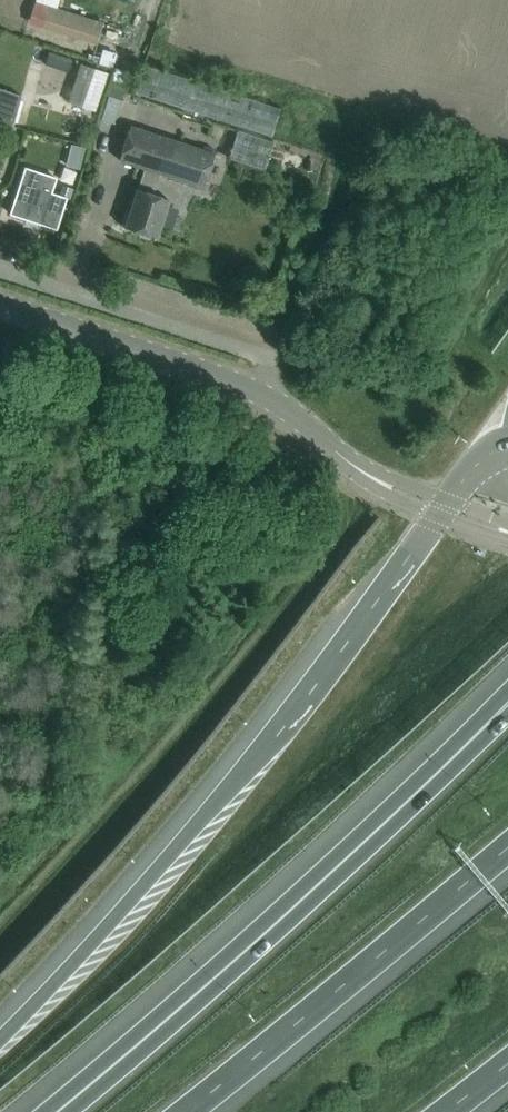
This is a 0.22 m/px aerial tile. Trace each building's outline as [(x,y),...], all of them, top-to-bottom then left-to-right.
[(104,23),(49,7),(43,29),(97,46),(104,23)] [(76,107),(104,115),(115,77),(87,68),(76,107)] [(151,72),(143,98),(276,138),(284,112),(151,72)] [(0,88),(0,122),(12,125),(21,95),(0,88)] [(144,168),(125,227),(156,237),(169,199),(153,194),(160,173),(203,187),(215,153),(130,125),(119,159),(144,168)] [(237,129),(227,159),(266,171),(275,142),(237,129)] [(71,144),(65,165),(79,168),(85,148),(71,144)] [(25,167),(10,213),(56,228),(66,197),(51,192),(56,177),(25,167)]
